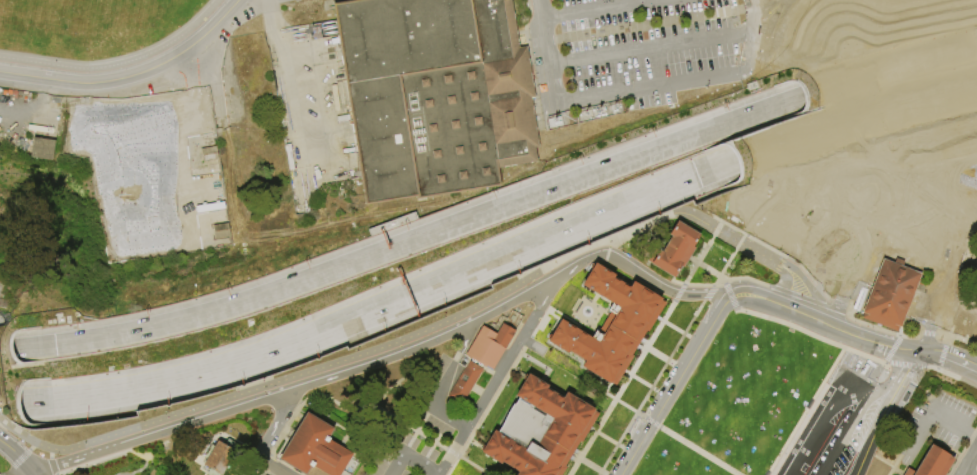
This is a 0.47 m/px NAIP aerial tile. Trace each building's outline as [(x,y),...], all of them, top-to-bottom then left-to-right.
[(331,3),(350,0),(511,0),(518,47),(526,46),(530,71),(535,97),(531,98),(536,132),(539,146),(533,147),(536,162),(497,168),(500,186),(415,200),(415,198),(363,206),(331,3)] [(34,138),(56,141),(53,161),(31,159),(34,138)] [(218,147),(220,159),(203,162),(201,149),(218,147)] [(701,235),(694,247),(695,249),(684,267),(681,267),(675,278),(672,277),(652,264),(661,250),(663,251),(671,236),(670,235),(678,222),(701,235)] [(213,226),(229,224),(231,238),(215,240),(213,226)] [(882,259),(893,263),(895,258),(901,261),(899,266),(921,275),(900,327),(899,330),(898,331),(879,324),(859,315),(860,311),(882,259)] [(596,263),(616,274),(614,278),(630,287),(631,285),(634,286),(636,283),(663,299),(662,302),(666,304),(649,333),(647,332),(633,356),(634,357),(617,387),(585,368),(588,363),(569,352),(568,354),(549,342),(563,319),(593,337),(597,331),(599,332),(611,312),(609,310),(613,303),(583,285),(596,263)] [(516,330),(493,371),(466,356),(483,326),(497,334),(503,323),(516,330)] [(484,370),(463,405),(448,397),(470,362),(484,370)] [(567,468),(563,474),(517,474),(518,473),(502,463),(501,465),(481,453),(495,431),(498,433),(519,399),(516,397),(529,374),(549,386),(547,389),(563,399),(567,392),(596,410),(595,412),(600,415),(582,444),(580,442),(565,467),(567,468)] [(353,454),(341,474),(327,474),(314,467),(313,468),(312,467),(308,474),(305,474),(279,459),(308,411),(335,428),(329,438),(330,439),(330,440),(353,454)] [(227,468),(224,474),(221,474),(207,474),(211,469),(204,465),(208,459),(205,458),(213,445),(215,447),(219,439),(226,443),(229,439),(239,445),(236,449),(238,450),(233,459),(236,460),(230,470),(227,468)] [(951,459),(941,474),(901,474),(906,467),(912,472),(928,445),(951,459)]
